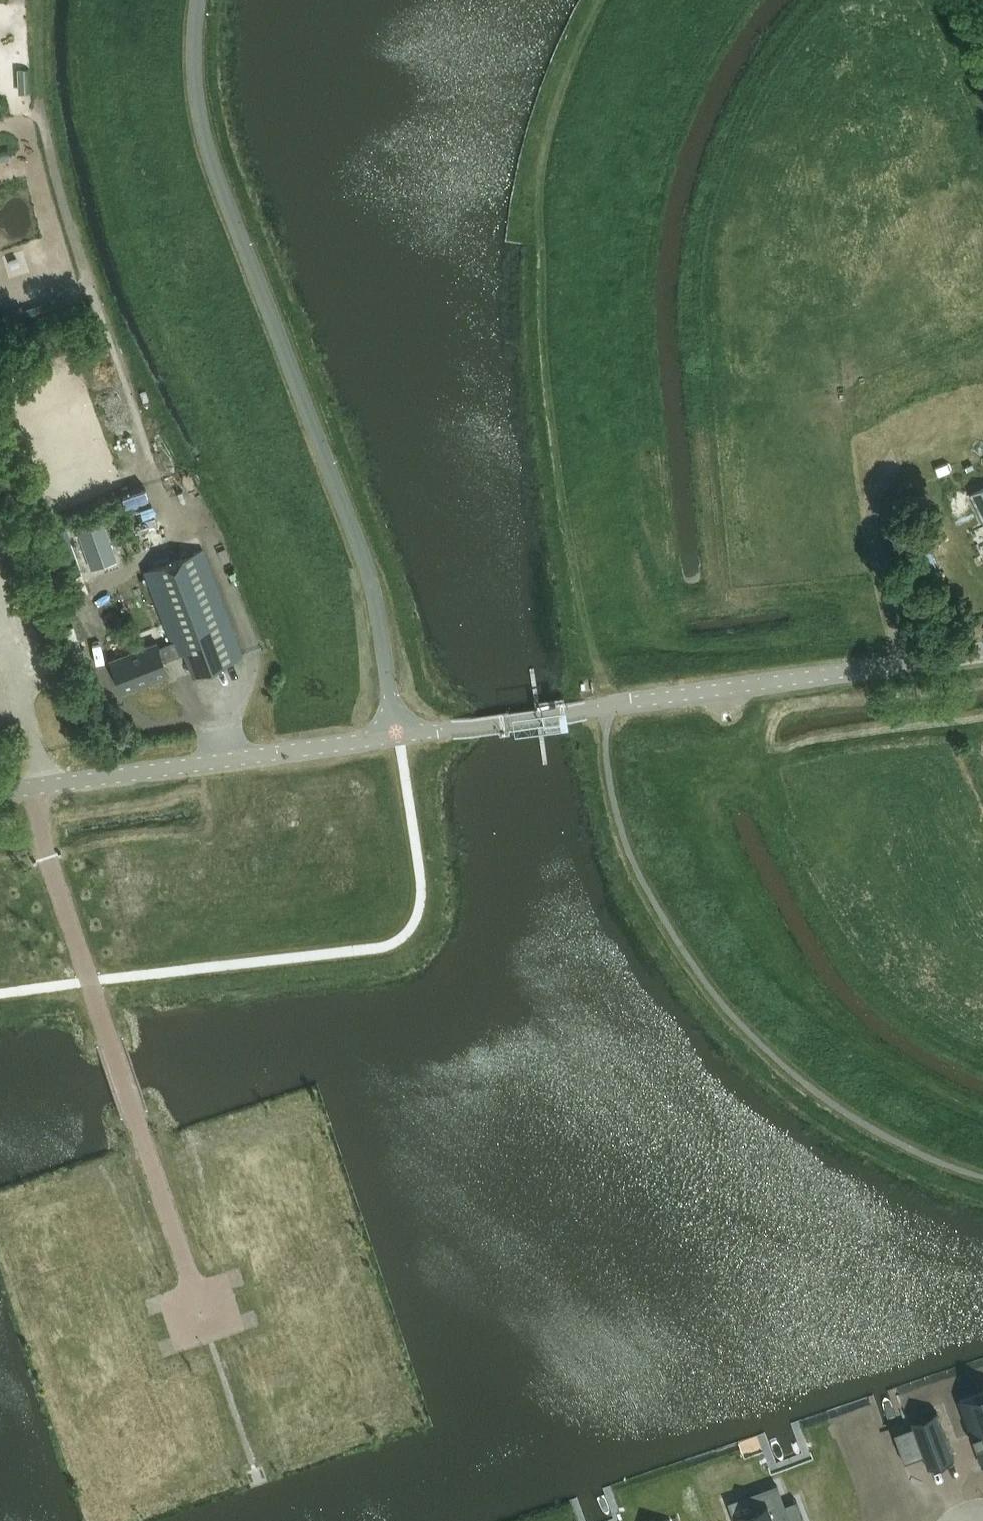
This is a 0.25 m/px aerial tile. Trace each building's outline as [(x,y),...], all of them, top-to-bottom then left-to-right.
[(77,529),(92,570),(118,561),(103,520),(77,529)] [(164,663),(186,655),(193,675),(242,657),(201,550),(144,571),(170,638),(156,643),(109,661),(121,692),(146,683),(144,678),(153,675),(158,677),(168,673),(164,663)] [(89,619),(73,623),(79,651),(96,647),(89,619)] [(968,1411),(982,1452),(982,1405),(968,1411)] [(937,1409),(910,1419),(927,1466),(954,1456),(937,1409)] [(727,1519),(728,1520),(782,1520),(769,1486),(740,1496),(746,1512),(727,1519)]
